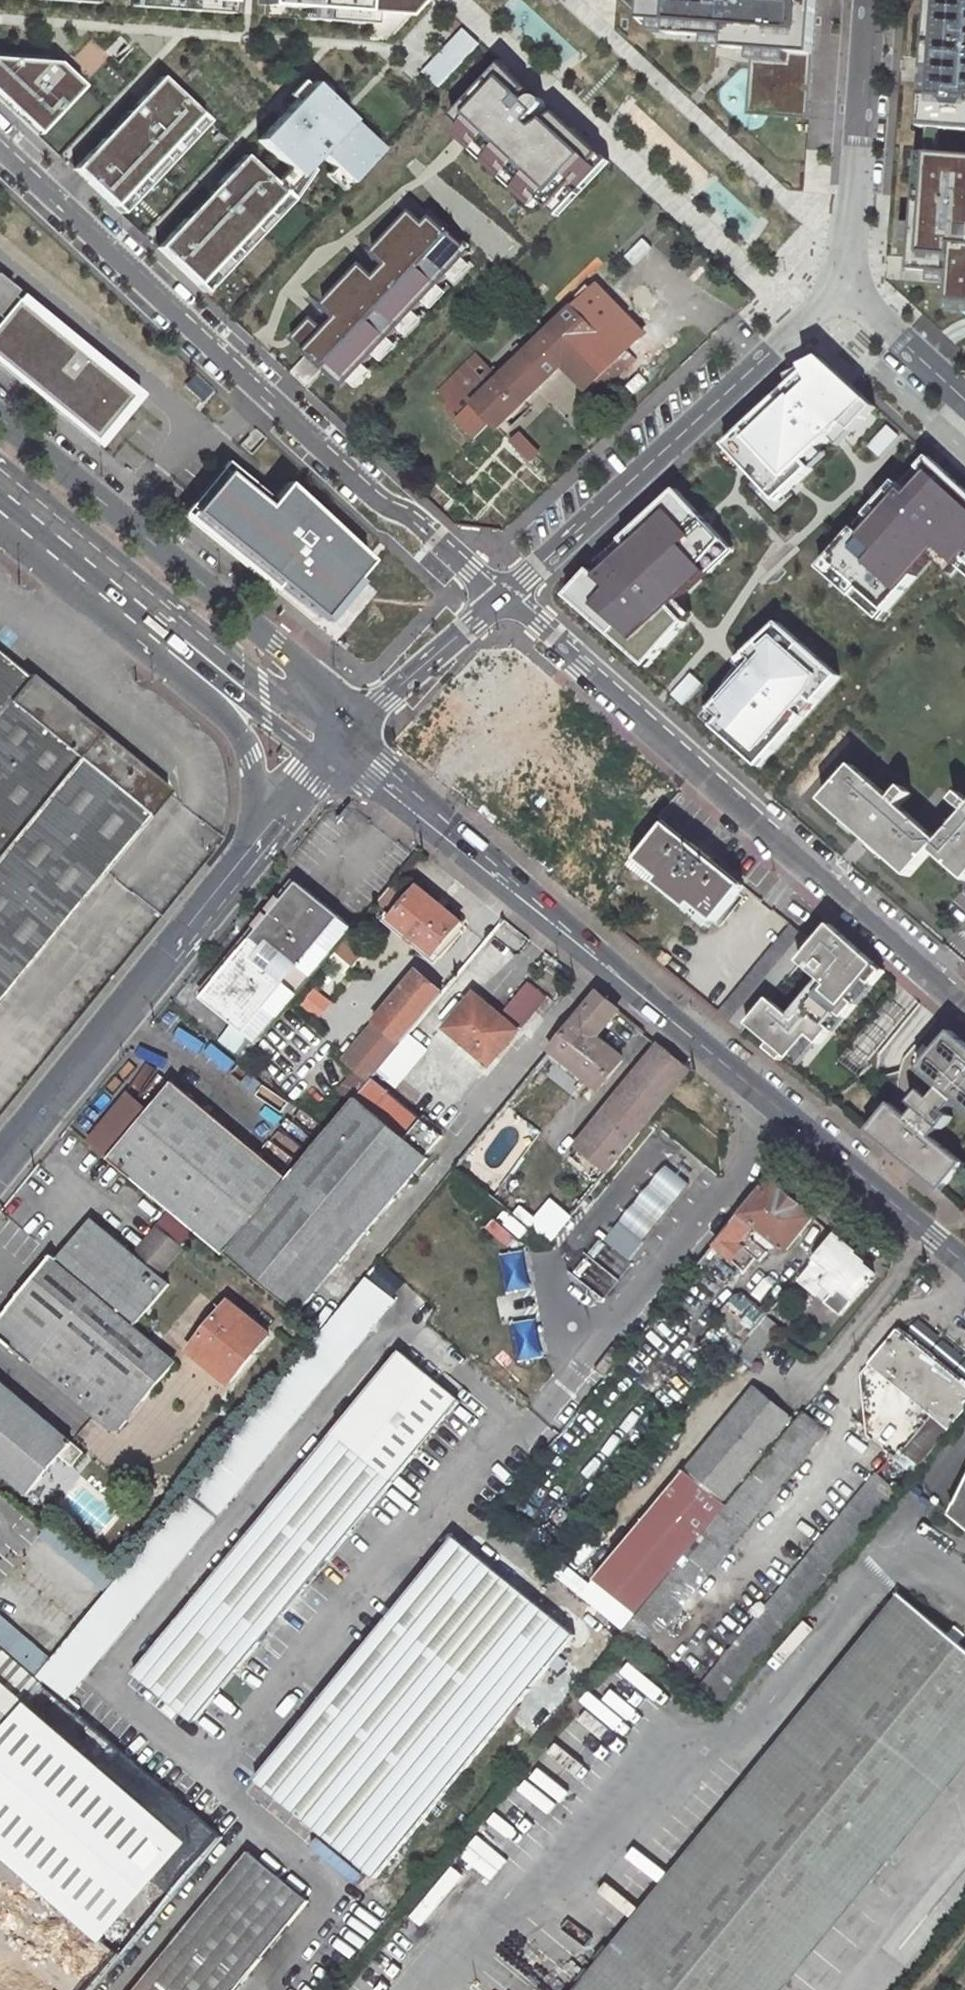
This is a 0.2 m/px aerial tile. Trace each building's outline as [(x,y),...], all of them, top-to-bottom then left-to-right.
[(360,13),(361,0),(271,0),(270,7),(360,13)] [(360,13),(416,17),(431,0),(361,0),(360,13)] [(812,0),(638,0),(638,16),(666,18),(666,28),(723,31),(722,46),(809,51),(812,0)] [(922,125),(939,127),(964,129),(964,0),(932,0),(922,125)] [(424,74),(438,87),(480,44),(465,30),(424,74)] [(30,127),(50,106),(57,112),(82,86),(59,65),(0,58),(0,98),(30,127)] [(809,62),(751,59),(749,114),(806,117),(809,62)] [(501,66),(455,116),(466,126),(543,198),(554,208),(601,157),(556,115),(548,120),(541,113),(546,106),(545,101),(542,98),(537,96),(534,97),(529,102),(508,82),(513,77),(501,66)] [(115,205),(202,112),(161,74),(74,167),(83,174),(115,205)] [(314,80),(260,138),(294,170),(300,176),(322,152),(352,181),(384,146),(314,80)] [(50,106),(30,127),(37,133),(57,112),(50,106)] [(123,212),(209,119),(202,112),(115,205),(123,212)] [(939,127),(922,125),(920,151),(937,152),(939,127)] [(543,198),(466,126),(458,134),(536,206),(543,198)] [(920,151),(911,269),(953,273),(950,301),(964,303),(964,154),(937,152),(920,151)] [(286,191),(246,153),(159,246),(199,283),(286,191)] [(601,157),(554,208),(562,215),(609,165),(601,157)] [(286,191),(199,283),(206,290),(308,183),(300,176),(294,170),(280,185),(286,191)] [(324,304),(339,318),(428,224),(413,210),(324,304)] [(470,251),(433,218),(428,224),(339,318),(327,330),(307,352),(309,353),(291,373),(298,380),(306,387),(324,368),(343,386),(349,380),(364,364),(374,354),(389,338),(399,327),(414,311),(423,301),(439,284),(448,274),(464,258),(470,251)] [(471,265),(464,258),(448,274),(456,281),(471,265)] [(645,330),(595,281),(538,335),(564,363),(587,386),(629,345),(645,330)] [(446,291),(439,284),(423,301),(431,308),(446,291)] [(92,435),(130,389),(12,293),(0,307),(0,361),(92,435)] [(421,318),(414,311),(399,327),(406,334),(421,318)] [(293,339),(307,352),(327,330),(313,317),(293,339)] [(496,375),(473,398),(490,415),(500,425),(564,363),(538,335),(496,375)] [(396,345),(389,338),(374,354),(381,361),(396,345)] [(629,345),(587,386),(596,396),(640,355),(629,345)] [(475,354),(440,388),(461,410),(473,398),(496,375),(475,354)] [(724,446),(776,503),(812,469),(805,462),(831,438),(839,446),(876,407),(822,357),(816,361),(788,376),(792,385),(724,446)] [(372,371),(364,364),(349,380),(357,387),(372,371)] [(473,398),(461,410),(455,416),(473,433),(490,415),(473,398)] [(519,433),(513,439),(533,459),(538,453),(519,433)] [(875,620),(933,554),(951,570),(960,560),(964,564),(964,496),(925,462),(901,489),(893,483),(879,498),(817,569),(875,620)] [(201,501),(186,518),(315,619),(362,557),(285,481),(262,505),(225,473),(201,501)] [(590,571),(568,597),(646,667),(685,625),(670,609),(731,550),(677,490),(646,518),(623,539),(630,546),(612,564),(597,577),(590,571)] [(746,673),(713,711),(722,720),(716,728),(759,768),(838,679),(778,627),(746,656),(754,663),(746,673)] [(165,793),(0,656),(0,993),(102,869),(165,793)] [(935,852),(943,842),(855,766),(824,801),(867,839),(912,877),(935,852)] [(943,842),(935,852),(964,878),(964,817),(943,842)] [(665,821),(636,857),(713,921),(743,885),(665,821)] [(356,929),(304,883),(259,935),(205,998),(258,1044),(356,929)] [(462,921),(419,885),(394,915),(393,917),(435,953),(453,933),(462,921)] [(394,915),(388,910),(382,917),(437,964),(460,938),(453,933),(435,953),(393,917),(394,915)] [(816,945),(792,925),(720,1014),(743,1034),(750,1025),(816,945)] [(816,945),(750,1025),(803,1070),(885,973),(832,925),(816,945)] [(446,996),(418,973),(346,1059),(359,1070),(374,1082),(378,1078),(446,996)] [(522,1024),(544,998),(524,981),(502,1006),(522,1024)] [(520,1030),(476,994),(448,1027),(491,1064),(520,1030)] [(625,1062),(599,1040),(622,1012),(601,995),(555,1050),(603,1090),(625,1062)] [(922,1068),(943,1086),(932,1099),(922,1091),(913,1102),(918,1106),(908,1117),(891,1103),(868,1130),(941,1191),(964,1164),(933,1137),(941,1127),(943,1129),(955,1116),(949,1111),(958,1100),(964,1106),(964,1041),(954,1031),(922,1068)] [(661,1044),(634,1077),(662,1100),(689,1067),(661,1044)] [(359,1070),(344,1088),(359,1100),(374,1082),(359,1070)] [(611,1106),(638,1130),(662,1100),(634,1077),(611,1106)] [(359,1100),(428,1154),(445,1134),(378,1078),(374,1082),(359,1100)] [(293,1178),(178,1084),(152,1115),(132,1097),(93,1144),(230,1257),(231,1256),(293,1178)] [(428,1154),(359,1100),(332,1132),(293,1178),(231,1256),(303,1314),(433,1157),(428,1154)] [(674,1105),(657,1128),(710,1167),(726,1144),(674,1105)] [(597,1186),(642,1133),(638,1130),(611,1106),(578,1146),(571,1154),(587,1169),(583,1174),(597,1186)] [(665,1166),(605,1240),(630,1260),(690,1186),(665,1166)] [(759,1224),(765,1229),(760,1235),(775,1247),(780,1241),(790,1249),(816,1218),(773,1181),(746,1213),(759,1224)] [(744,1243),(759,1224),(746,1213),(743,1211),(728,1230),(744,1243)] [(93,1218),(62,1255),(139,1321),(170,1285),(157,1273),(180,1245),(158,1225),(134,1254),(93,1218)] [(747,1271),(759,1255),(744,1243),(728,1230),(716,1245),(747,1271)] [(863,1261),(866,1257),(838,1233),(800,1279),(843,1315),(877,1274),(863,1261)] [(705,1273),(721,1254),(714,1247),(698,1267),(705,1273)] [(174,1363),(150,1342),(52,1259),(0,1319),(0,1341),(91,1418),(108,1432),(120,1429),(174,1363)] [(374,1325),(395,1299),(367,1276),(346,1302),(374,1325)] [(768,1318),(741,1295),(724,1315),(726,1317),(751,1338),(761,1325),(768,1318)] [(79,1707),(67,1697),(374,1325),(346,1302),(322,1330),(121,1574),(105,1593),(50,1660),(36,1676),(45,1683),(76,1710),(79,1707)] [(257,1342),(225,1316),(197,1349),(229,1375),(257,1342)] [(726,1317),(704,1345),(729,1365),(729,1364),(751,1338),(726,1317)] [(761,1325),(776,1337),(782,1330),(768,1318),(761,1325)] [(751,1338),(729,1364),(744,1376),(776,1337),(761,1325),(751,1338)] [(899,1329),(870,1365),(935,1415),(919,1436),(906,1451),(923,1464),(964,1412),(964,1379),(899,1329)] [(402,1348),(134,1671),(195,1721),(462,1398),(402,1348)] [(0,1385),(0,1474),(6,1479),(24,1494),(57,1454),(70,1466),(81,1452),(70,1444),(0,1385)] [(794,1419),(755,1387),(687,1471),(725,1502),(794,1419)] [(826,1431),(805,1414),(729,1505),(623,1635),(644,1652),(826,1431)] [(919,1436),(911,1429),(892,1453),(916,1472),(923,1464),(906,1451),(919,1436)] [(687,1471),(596,1583),(637,1616),(729,1505),(725,1502),(687,1471)] [(899,1492),(878,1475),(696,1694),(719,1713),(899,1492)] [(964,1526),(964,1494),(954,1518),(964,1526)] [(38,1536),(105,1593),(121,1574),(53,1518),(42,1531),(38,1536)] [(574,1635),(453,1538),(256,1780),(377,1878),(574,1635)] [(895,1589),(601,1932),(629,1954),(914,1604),(895,1589)] [(853,1854),(924,1766),(964,1716),(964,1646),(914,1604),(629,1954),(601,1932),(556,1989),(743,1989),(853,1854)] [(36,1676),(50,1660),(0,1617),(0,1645),(36,1676)] [(29,1702),(45,1683),(36,1676),(0,1645),(0,1677),(29,1702)] [(0,1677),(0,1735),(29,1702),(0,1677)] [(0,1735),(0,1848),(106,1937),(190,1840),(29,1702),(0,1735)] [(743,1989),(780,1989),(964,1763),(964,1716),(924,1766),(853,1854),(743,1989)] [(252,1853),(139,1989),(239,1989),(311,1903),(252,1853)]
